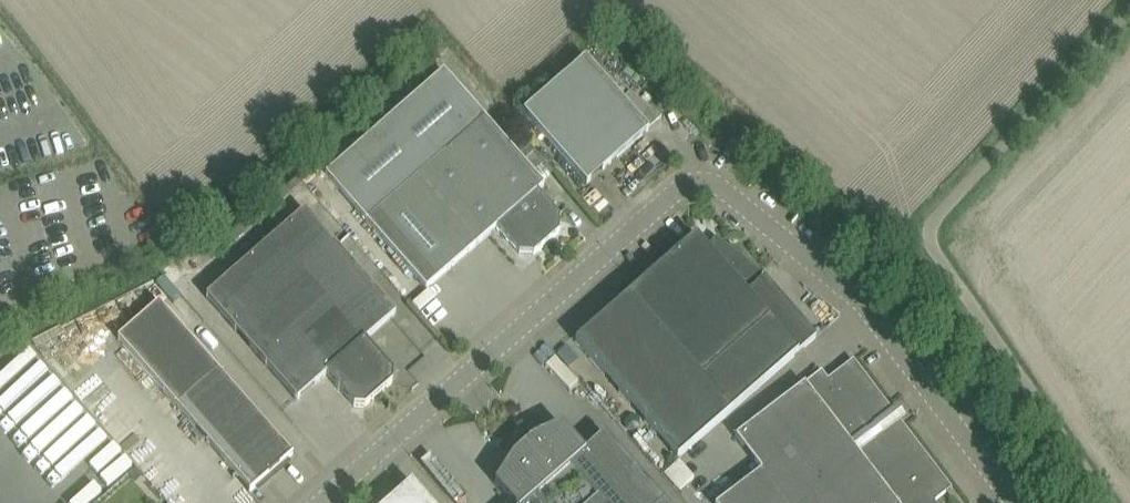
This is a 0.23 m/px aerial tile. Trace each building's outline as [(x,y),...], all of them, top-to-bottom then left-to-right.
[(661,119),(642,104),(608,76),(603,80),(585,59),(522,114),(572,168),(587,185),(661,119)] [(545,187),(485,119),(443,72),(325,175),(426,290),(497,229),(519,254),(533,255),(559,233),(561,219),(538,193),(545,187)] [(741,146),(732,139),(725,147),(734,155),(741,146)] [(305,211),(207,297),(297,400),(326,375),(354,407),(365,408),(378,396),(392,384),(393,373),(365,341),(395,314),(381,298),(305,211)] [(696,236),(575,342),(677,459),(798,353),(816,337),(764,278),(751,289),(762,275),(716,238),(707,249),(696,236)] [(118,339),(176,406),(205,439),(247,403),(218,369),(159,303),(118,339)] [(761,471),(719,502),(933,502),(951,489),(899,420),(903,418),(896,409),(892,412),(853,360),(828,379),(821,371),(736,437),(761,471)] [(102,444),(110,436),(62,389),(19,432),(55,468),(90,432),(102,444)] [(291,454),(276,436),(247,403),(205,439),(250,490),(249,491),(250,492),(293,454),(292,453),(291,454)] [(584,452),(561,426),(531,440),(513,456),(494,484),(511,502),(664,502),(604,435),(584,452)] [(683,458),(665,471),(679,490),(697,478),(683,458)] [(144,476),(137,468),(129,476),(135,483),(144,476)] [(426,500),(411,483),(389,502),(429,502),(426,500)]
